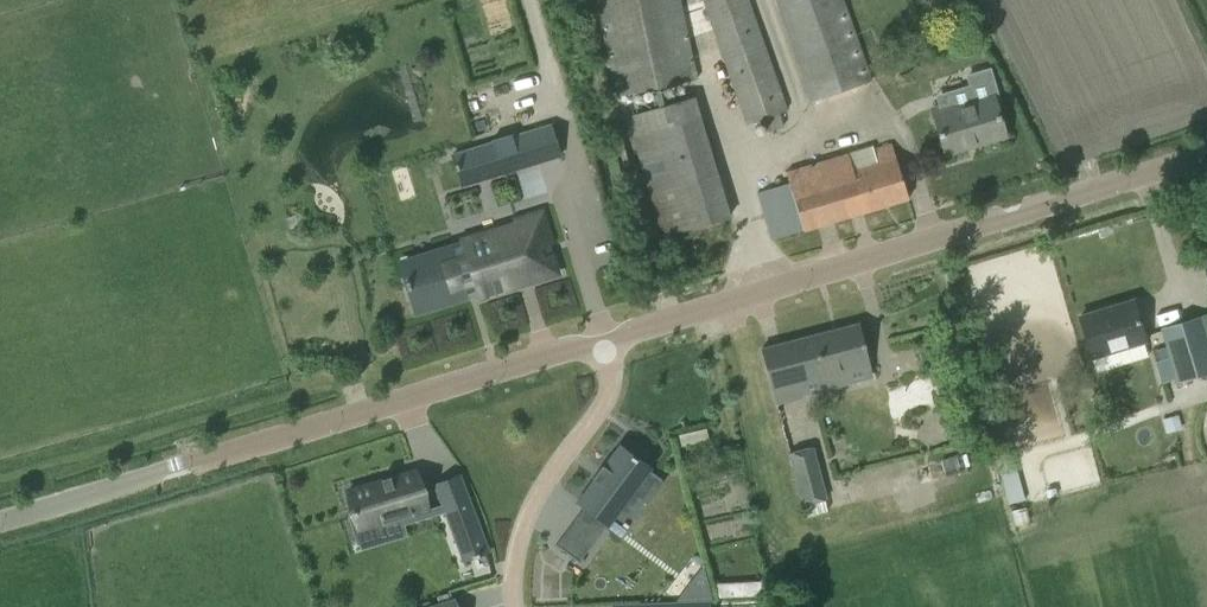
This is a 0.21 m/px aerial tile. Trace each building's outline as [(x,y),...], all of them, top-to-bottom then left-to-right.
[(616,97),(697,80),(680,0),(595,0),(616,97)] [(766,132),(783,126),(778,113),(786,110),(746,0),(702,0),(747,124),(762,119),(766,132)] [(811,102),(870,80),(842,0),(776,0),(811,102)] [(948,91),(952,103),(931,109),(945,153),(1005,135),(994,97),(998,95),(990,67),(965,74),(968,85),(948,91)] [(628,117),(664,235),(730,216),(694,98),(628,117)] [(510,134),(510,133),(490,138),(491,140),(471,146),(482,185),(541,168),(530,128),(510,134)] [(786,172),(789,183),(757,192),(771,240),(908,198),(891,144),(873,150),(872,146),(786,172)] [(558,273),(549,245),(552,244),(542,211),(513,219),(514,223),(494,229),(498,242),(455,256),(452,247),(403,262),(408,280),(404,281),(407,289),(409,297),(413,295),(418,312),(468,296),(467,293),(475,291),(477,298),(558,273)] [(1079,317),(1086,340),(1091,357),(1145,341),(1133,301),(1079,317)] [(1168,351),(1177,383),(1206,374),(1206,341),(1199,316),(1161,328),(1168,351)] [(761,349),(775,402),(800,396),(797,382),(824,375),(827,380),(841,376),(842,371),(869,364),(858,324),(761,349)] [(1176,415),(1162,419),(1166,432),(1180,427),(1176,415)] [(944,424),(943,436),(953,437),(954,425),(944,424)] [(593,479),(578,500),(590,509),(589,510),(594,514),(595,513),(608,523),(632,491),(641,498),(656,477),(657,476),(635,460),(636,459),(631,455),(630,456),(617,447),(601,468),(602,468),(594,478),(593,477),(592,478),(593,479)] [(826,501),(812,448),(788,454),(803,507),(826,501)] [(1002,467),(1005,501),(1024,500),(1020,465),(1002,467)] [(415,471),(347,491),(354,513),(348,515),(356,545),(380,538),(376,526),(427,510),(415,471)] [(465,491),(439,502),(454,540),(480,529),(465,491)] [(556,544),(555,545),(579,563),(579,561),(588,548),(566,532),(557,545),(556,544)] [(708,593),(691,580),(674,603),(707,602),(711,602),(708,593)]
